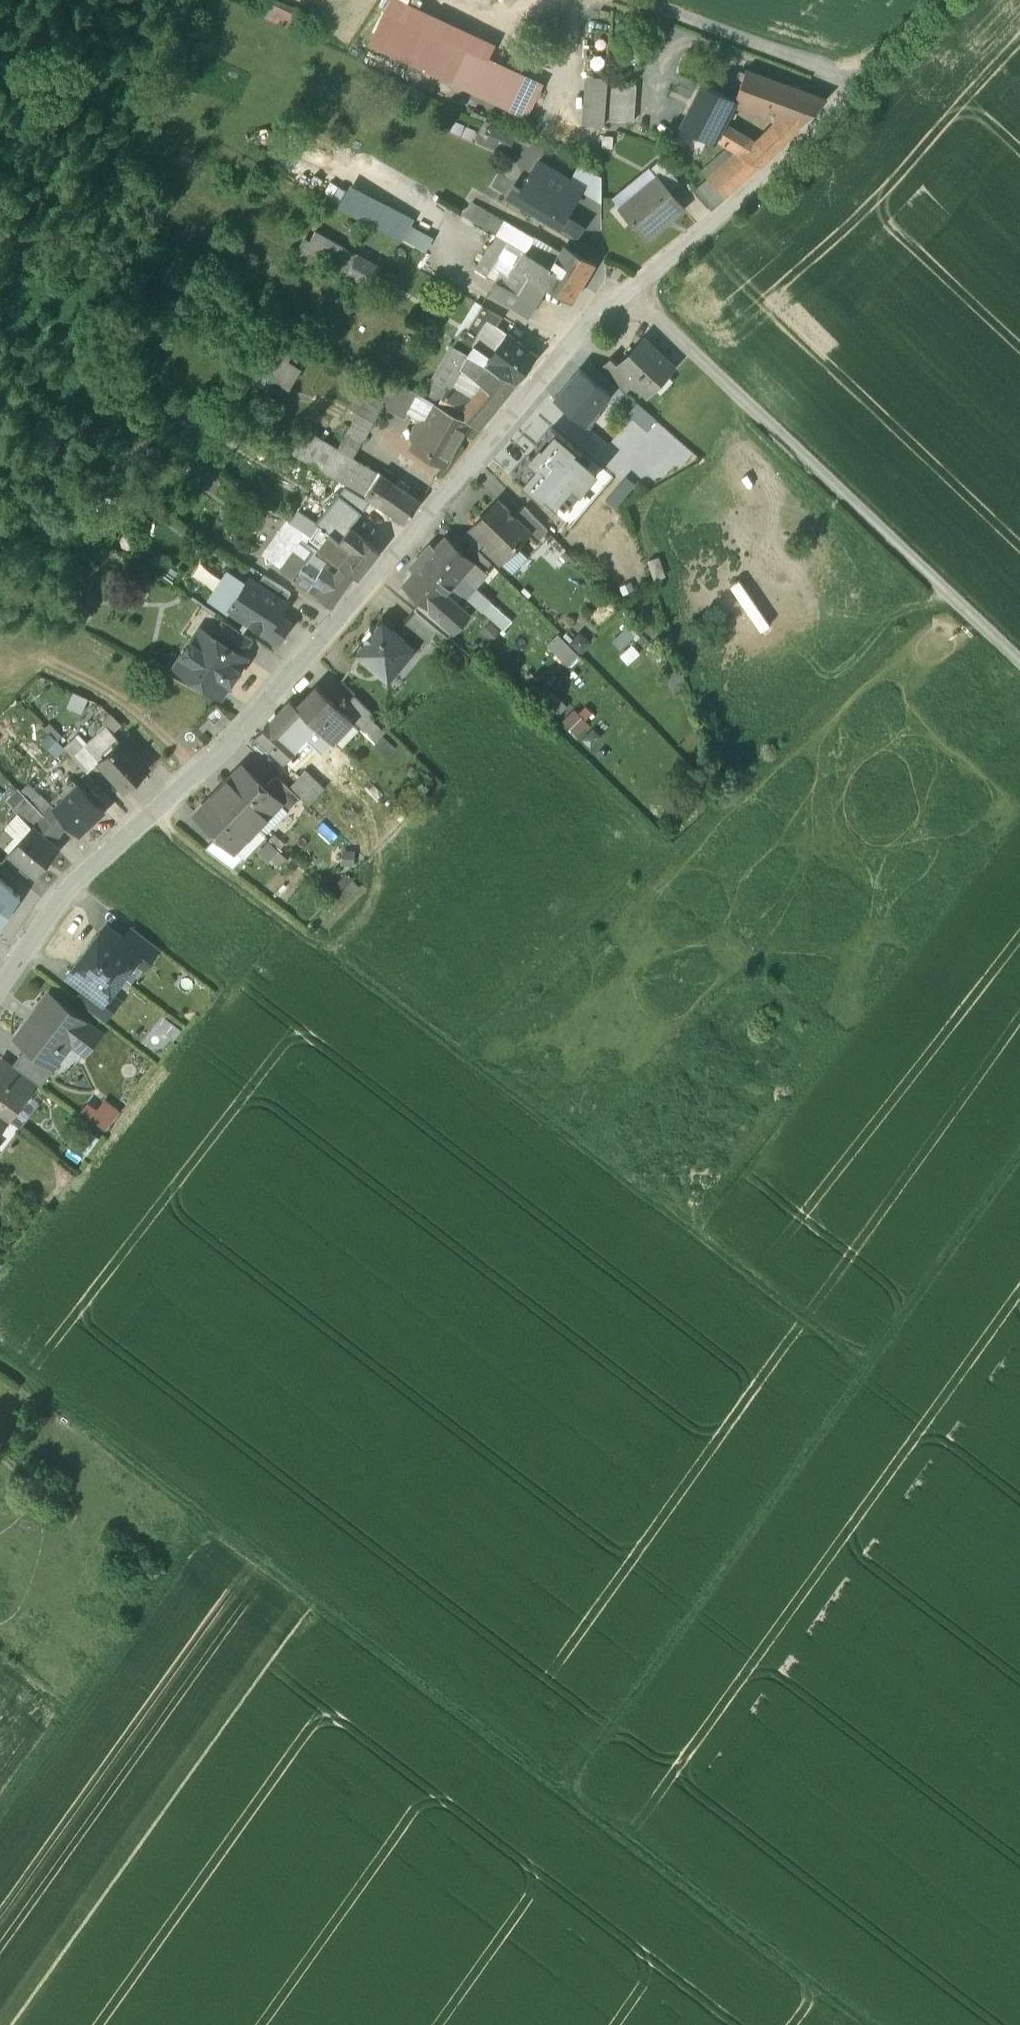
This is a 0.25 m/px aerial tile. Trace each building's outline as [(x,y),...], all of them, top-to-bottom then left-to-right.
[(250,13),(281,25),(289,4),(278,0),(255,0),(250,13)] [(495,46),(398,0),(390,0),(370,42),(452,81),(467,49),(489,59),(495,46)] [(467,49),(452,81),(528,117),(543,85),(489,59),(467,49)] [(827,99),(746,69),(735,99),(783,117),(773,126),(786,139),(827,99)] [(582,123),(604,125),(608,77),(586,76),(582,123)] [(636,85),(612,83),(610,120),(634,121),(636,85)] [(730,99),(704,87),(686,123),(711,135),(720,120),(720,119),(730,99)] [(720,119),(720,120),(711,135),(734,154),(760,166),(773,153),(720,119)] [(734,154),(709,179),(726,197),(760,166),(734,154)] [(681,183),(661,160),(650,170),(657,178),(658,177),(670,192),(681,183)] [(582,187),(539,161),(522,189),(525,191),(565,215),(566,214),(582,187)] [(657,178),(621,208),(647,239),(684,208),(670,192),(658,177),(657,178)] [(726,197),(709,179),(695,191),(712,210),(726,197)] [(416,225),(421,216),(357,184),(344,209),(431,252),(439,236),(416,225)] [(583,225),(566,214),(565,215),(525,191),(518,203),(572,236),(572,235),(576,237),(583,225)] [(466,216),(497,234),(530,253),(538,240),(473,203),(466,216)] [(379,267),(315,232),(306,248),(348,272),(347,273),(369,285),(379,267)] [(530,253),(497,234),(476,269),(496,280),(489,292),(528,316),(547,285),(573,301),(582,286),(582,285),(568,277),(569,276),(560,270),(553,266),(530,253)] [(576,237),(572,235),(572,236),(553,266),(560,270),(569,276),(568,277),(582,285),(596,262),(589,257),(594,249),(576,237)] [(483,305),(477,315),(498,326),(504,316),(483,305)] [(498,326),(477,315),(466,332),(455,347),(516,381),(536,355),(498,326)] [(300,340),(276,327),(253,368),(250,367),(245,376),(269,389),(274,380),(291,389),(302,370),(288,362),(300,340)] [(462,330),(453,345),(455,347),(466,332),(462,330)] [(674,366),(644,338),(637,346),(637,352),(632,357),(626,358),(620,364),(636,379),(635,381),(648,393),(656,386),(655,379),(660,374),(667,374),(674,366)] [(471,421),(480,428),(517,382),(516,381),(455,347),(428,397),(437,402),(460,413),(471,421)] [(620,364),(613,357),(603,368),(626,390),(635,381),(636,379),(620,364)] [(611,394),(580,368),(556,397),(586,423),(587,422),(611,394)] [(388,393),(365,380),(349,407),(356,412),(373,421),(382,407),(389,394),(388,393)] [(420,393),(395,381),(388,393),(389,394),(382,407),(405,419),(411,409),(411,408),(420,393)] [(428,397),(420,393),(411,408),(411,409),(428,418),(437,402),(428,397)] [(460,413),(437,402),(428,418),(426,422),(418,423),(412,434),(415,440),(413,443),(446,462),(471,421),(460,413)] [(656,418),(638,402),(630,411),(633,414),(649,427),(656,418)] [(290,450),(324,470),(337,449),(352,458),(373,421),(356,412),(337,445),(305,426),(290,450)] [(633,414),(616,434),(609,429),(604,435),(606,437),(615,445),(614,446),(625,455),(649,427),(633,414)] [(604,435),(587,422),(586,423),(579,432),(581,434),(597,448),(606,437),(604,435)] [(553,428),(513,473),(542,498),(546,494),(564,510),(597,473),(578,456),(581,453),(553,428)] [(224,443),(238,450),(246,436),(233,429),(224,443)] [(606,437),(597,448),(598,448),(606,455),(614,446),(615,445),(606,437)] [(683,444),(672,456),(694,474),(705,462),(683,444)] [(352,458),(337,449),(324,470),(366,495),(380,474),(352,458)] [(399,487),(380,474),(366,495),(405,522),(420,501),(406,492),(410,488),(402,482),(399,487)] [(371,501),(346,486),(332,504),(354,522),(371,501)] [(293,506),(298,509),(317,523),(328,507),(305,490),(293,506)] [(515,516),(499,501),(472,527),(502,558),(529,532),(529,531),(515,516)] [(354,522),(332,504),(328,507),(317,523),(319,525),(330,533),(339,540),(351,525),(354,522)] [(547,530),(525,506),(515,516),(529,531),(529,532),(536,540),(547,530)] [(317,523),(298,509),(289,521),(306,532),(311,536),(319,525),(317,523)] [(263,553),(282,566),(306,532),(289,521),(286,519),(263,553)] [(311,536),(322,545),(320,548),(324,552),(328,547),(322,543),(330,533),(319,525),(311,536)] [(351,525),(339,540),(351,550),(340,564),(354,574),(358,577),(380,549),(351,525)] [(334,574),(323,566),(316,577),(303,568),(320,548),(322,545),(311,536),(306,532),(282,566),(280,570),(332,605),(354,574),(340,564),(335,559),(332,563),(339,568),(334,574)] [(339,540),(330,533),(322,543),(328,547),(324,552),(330,555),(335,559),(340,564),(351,550),(339,540)] [(449,541),(438,553),(433,548),(423,559),(454,587),(474,564),(463,553),(449,541)] [(471,544),(463,553),(474,564),(454,587),(505,633),(516,621),(479,588),(498,568),(471,544)] [(664,552),(648,557),(657,587),(674,581),(664,552)] [(330,555),(323,566),(334,574),(339,568),(332,563),(335,559),(330,555)] [(454,587),(423,559),(412,570),(418,575),(407,587),(424,603),(432,610),(444,597),(454,587)] [(227,574),(211,596),(237,613),(240,609),(233,604),(245,586),(227,574)] [(291,592),(264,574),(258,584),(285,602),(291,592)] [(258,584),(250,579),(245,586),(233,604),(240,609),(254,618),(251,623),(278,641),(290,623),(277,614),(285,602),(258,584)] [(80,620),(93,620),(93,581),(80,581),(80,620)] [(467,616),(444,597),(432,610),(455,630),(467,616)] [(455,630),(432,610),(424,603),(417,611),(442,633),(450,639),(457,631),(455,630)] [(442,633),(419,613),(401,634),(420,651),(424,655),(442,633)] [(253,639),(223,620),(213,636),(243,655),(253,639)] [(387,622),(358,654),(378,672),(385,665),(397,676),(420,651),(401,634),(387,622)] [(559,631),(546,645),(568,666),(581,652),(559,631)] [(574,644),(586,652),(593,640),(581,633),(574,644)] [(207,644),(195,636),(176,666),(198,681),(200,678),(223,693),(246,657),(243,655),(213,636),(212,635),(207,644)] [(319,687),(298,708),(307,716),(335,742),(355,721),(343,710),(319,687)] [(356,696),(343,710),(355,721),(364,729),(376,716),(356,696)] [(293,703),(259,736),(285,763),(299,749),(287,736),(295,728),(307,716),(298,708),(293,703)] [(207,715),(215,724),(225,714),(218,706),(207,715)] [(578,737),(593,726),(579,707),(564,717),(578,737)] [(99,780),(109,771),(98,760),(120,739),(123,742),(134,731),(117,714),(74,754),(99,780)] [(307,716),(295,728),(323,754),(330,747),(337,754),(342,749),(335,742),(307,716)] [(61,757),(70,745),(50,730),(41,742),(61,757)] [(120,739),(98,760),(109,771),(126,790),(148,769),(123,742),(120,739)] [(267,788),(245,767),(222,791),(260,827),(281,805),(283,803),(267,788)] [(60,791),(45,776),(45,775),(44,776),(39,771),(20,789),(41,811),(50,802),(55,808),(65,798),(60,791)] [(327,790),(307,771),(292,787),(313,806),(327,790)] [(303,800),(278,776),(267,788),(283,803),(281,805),(289,814),(303,800)] [(73,779),(60,791),(65,798),(55,808),(69,823),(78,833),(103,809),(79,784),(79,785),(73,779)] [(9,793),(37,820),(43,813),(41,811),(20,789),(17,786),(9,793)] [(260,827),(222,791),(199,817),(221,837),(237,852),(238,851),(260,827)] [(69,823),(55,808),(50,802),(41,811),(43,813),(60,831),(69,823)] [(60,831),(43,813),(37,820),(31,827),(49,843),(60,831)] [(31,827),(9,852),(36,875),(58,851),(49,843),(31,827)] [(221,837),(209,850),(235,870),(246,858),(238,851),(237,852),(221,837)] [(259,850),(279,868),(288,858),(268,840),(259,850)] [(21,896),(0,878),(0,927),(21,896)] [(341,895),(348,902),(365,885),(358,878),(341,895)] [(123,937),(106,924),(87,949),(122,976),(133,961),(140,953),(141,951),(123,937)] [(159,947),(132,926),(123,937),(141,951),(140,953),(149,960),(159,947)] [(122,976),(87,949),(68,975),(85,988),(102,1001),(103,1000),(112,989),(122,976)] [(140,953),(133,961),(143,968),(149,960),(140,953)] [(102,1001),(85,988),(76,999),(103,1020),(113,1007),(103,1000),(102,1001)] [(122,997),(112,989),(103,1000),(113,1007),(122,997)] [(49,994),(33,1014),(36,1016),(17,1039),(27,1047),(49,1064),(70,1037),(87,1050),(100,1034),(49,994)] [(49,1064),(27,1047),(13,1065),(35,1081),(42,1087),(55,1069),(49,1064)] [(7,1060),(0,1069),(0,1074),(25,1093),(35,1081),(13,1065),(7,1060)] [(8,1120),(27,1095),(25,1093),(0,1074),(0,1114),(8,1120)] [(109,1099),(91,1121),(108,1135),(126,1112),(109,1099)]
